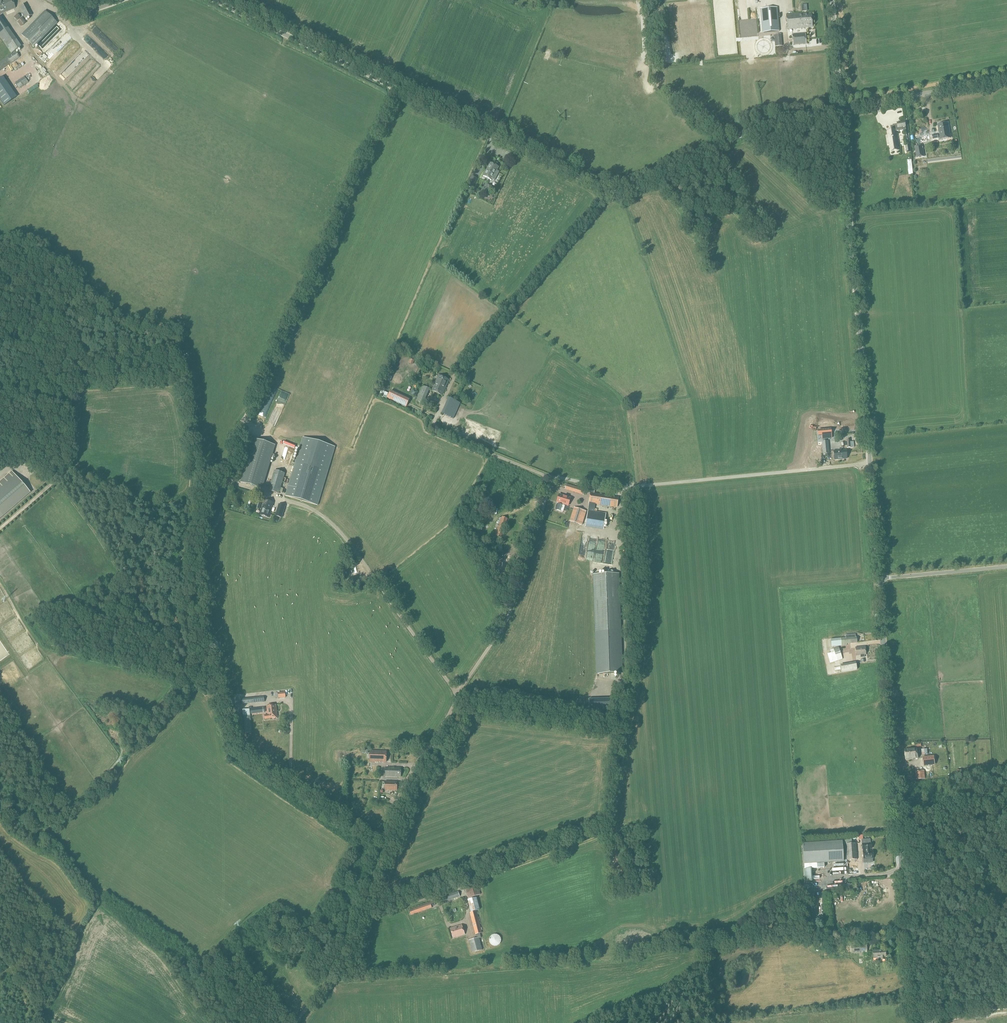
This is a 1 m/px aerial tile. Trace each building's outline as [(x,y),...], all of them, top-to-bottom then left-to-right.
[(2,0),(0,0),(0,14),(15,8),(11,0),(6,0),(3,1),(2,0)] [(26,18),(32,14),(26,4),(20,7),(26,18)] [(762,33),(779,32),(777,8),(760,9),(762,33)] [(34,47),(57,22),(45,11),(22,35),(34,47)] [(787,29),(812,27),(811,14),(786,16),(787,29)] [(22,17),(16,21),(21,27),(26,23),(22,17)] [(21,46),(7,26),(0,31),(0,37),(11,53),(21,46)] [(793,46),(806,45),(805,34),(792,35),(793,46)] [(43,47),(38,53),(42,57),(47,50),(43,47)] [(19,57),(15,52),(0,62),(0,70),(19,57)] [(31,63),(36,68),(40,64),(35,59),(31,63)] [(19,88),(28,82),(24,77),(15,83),(19,88)] [(0,79),(0,100),(3,104),(14,97),(1,78),(0,79)] [(948,122),(937,124),(940,140),(951,138),(948,122)] [(899,133),(906,131),(905,124),(898,125),(898,126),(891,127),(892,133),(887,133),(888,137),(887,137),(888,146),(889,146),(890,153),(900,151),(897,133),(899,132),(899,133)] [(922,146),(915,147),(917,158),(924,157),(922,146)] [(498,167),(490,163),(483,176),(491,180),(492,179),(494,180),(498,173),(496,171),(498,167)] [(472,188),(477,178),(471,175),(467,185),(472,188)] [(487,184),(483,193),(488,195),(493,186),(487,184)] [(442,395),(449,380),(438,375),(432,391),(442,395)] [(271,385),(268,391),(275,394),(278,388),(271,385)] [(423,404),(429,389),(423,387),(417,401),(423,404)] [(398,394),(391,391),(387,398),(395,402),(398,394)] [(454,418),(461,403),(449,398),(443,413),(454,418)] [(830,430),(819,431),(820,435),(822,434),(823,438),(830,437),(830,430)] [(317,505),(335,447),(303,437),(285,496),(317,505)] [(252,441),(253,441),(241,483),(262,490),(275,448),(277,448),(277,446),(252,439),(252,441)] [(842,450),(838,450),(838,451),(833,451),(834,460),(847,459),(846,450),(842,450)] [(285,473),(274,470),(268,490),(279,493),(279,492),(282,493),(283,489),(281,489),(285,473)] [(0,480),(0,520),(30,494),(11,471),(0,480)] [(585,489),(567,484),(565,489),(583,494),(585,489)] [(603,529),(605,513),(594,511),(595,504),(617,507),(618,497),(594,493),(591,492),(586,526),(603,529)] [(568,506),(570,498),(559,495),(557,502),(568,506)] [(269,518),(273,503),(264,500),(260,515),(269,518)] [(282,517),(285,506),(279,505),(276,515),(282,517)] [(496,514),(498,508),(488,505),(487,511),(496,514)] [(581,525),(586,511),(575,507),(570,521),(581,525)] [(501,518),(500,517),(497,524),(499,524),(495,536),(501,538),(508,518),(502,516),(501,518)] [(619,574),(593,575),(596,674),(623,674),(619,574)] [(845,636),(845,638),(831,639),(832,646),(847,645),(847,644),(857,643),(856,637),(855,637),(855,635),(845,636)] [(831,663),(843,659),(839,647),(831,650),(832,653),(828,654),(831,663)] [(865,647),(859,647),(855,648),(856,656),(860,656),(860,658),(864,657),(864,655),(866,655),(865,647)] [(842,672),(857,669),(856,663),(841,666),(842,672)] [(588,700),(589,712),(612,711),(612,699),(588,700)] [(272,705),(272,703),(269,704),(269,705),(266,706),(267,715),(264,715),(265,720),(277,718),(278,718),(276,705),(272,705)] [(246,731),(253,730),(251,714),(265,712),(264,706),(243,709),(246,731)] [(913,759),(913,758),(918,758),(917,749),(905,750),(906,759),(908,759),(908,760),(913,759)] [(375,751),(372,751),(370,751),(370,761),(375,761),(387,761),(387,752),(375,751)] [(934,756),(923,757),(924,765),(935,764),(934,756)] [(401,777),(401,768),(386,767),(386,776),(401,777)] [(924,770),(915,771),(916,779),(916,780),(925,779),(925,778),(924,770)] [(397,791),(398,782),(385,781),(385,790),(397,791)] [(870,838),(861,839),(861,843),(860,843),(861,849),(864,848),(864,851),(862,851),(863,857),(872,857),(872,850),(870,850),(870,848),(871,848),(870,838)] [(881,855),(889,851),(883,840),(876,844),(881,855)] [(804,863),(844,860),(843,842),(803,844),(804,863)] [(847,859),(857,858),(856,843),(846,844),(847,859)] [(468,898),(480,894),(477,884),(465,888),(468,898)] [(442,902),(460,896),(458,891),(440,897),(442,902)] [(479,933),(482,932),(476,911),(479,910),(476,899),(468,901),(471,912),(470,912),(475,934),(476,938),(480,937),(479,933)] [(411,915),(431,908),(431,906),(435,905),(434,902),(409,910),(411,915)] [(453,938),(465,935),(461,925),(450,928),(453,938)] [(490,937),(489,939),(489,942),(490,944),(492,945),(494,946),(497,946),(499,945),(501,943),(501,940),(500,938),(499,936),(497,934),(494,934),(492,935),(490,937)] [(473,952),(482,949),(479,938),(470,940),(473,952)] [(851,953),(867,952),(866,943),(851,944),(851,953)] [(886,960),(885,957),(886,957),(885,951),(876,951),(876,952),(873,952),(874,958),(880,958),(880,960),(886,960)]
